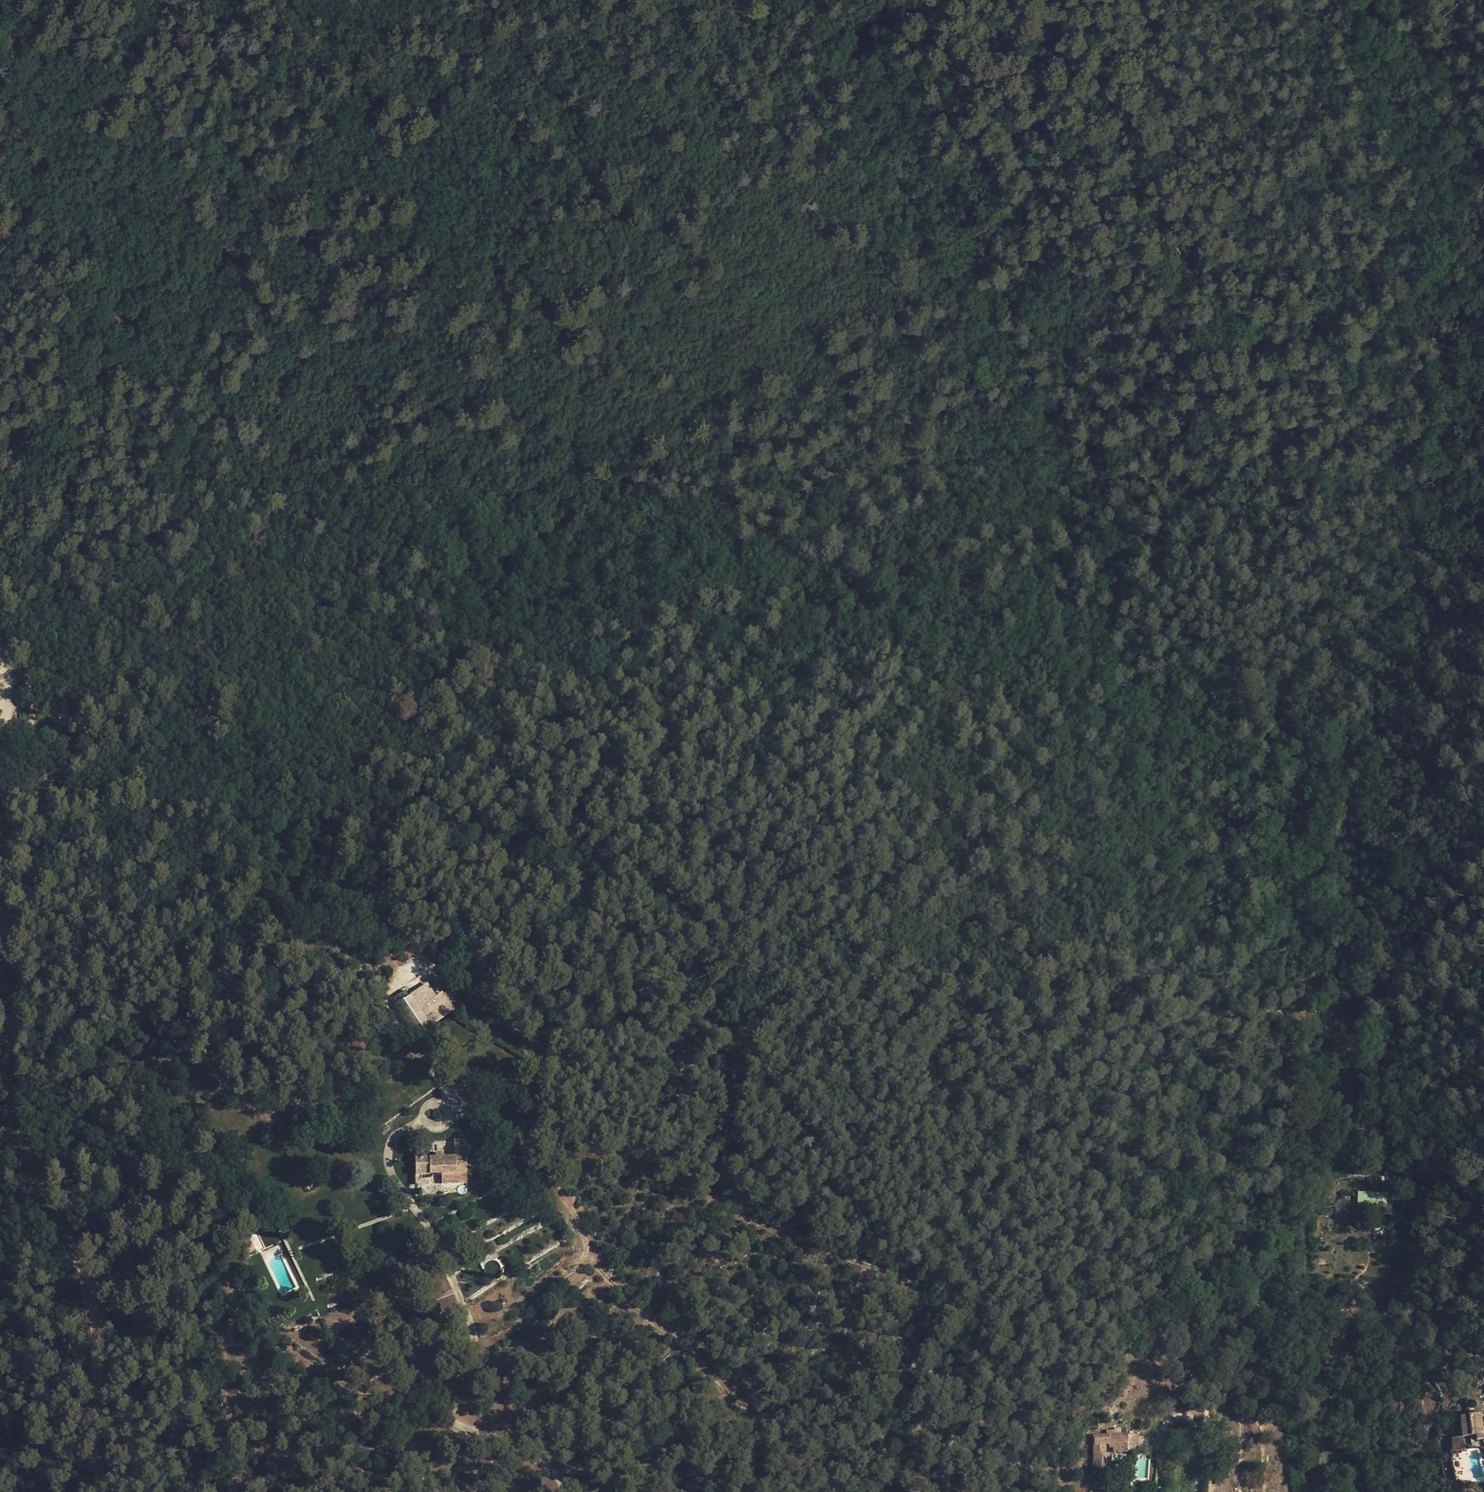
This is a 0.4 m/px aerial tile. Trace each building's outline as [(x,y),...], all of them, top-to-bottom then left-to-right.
[(1126,537),(1115,538),(1116,550),(1128,549),(1126,537)] [(424,1030),(453,1011),(442,994),(436,999),(426,985),(404,1001),(424,1030)] [(454,1157),(415,1158),(415,1175),(442,1174),(456,1173),(466,1173),(465,1140),(453,1140),(454,1157)] [(456,1184),(456,1173),(442,1174),(442,1184),(456,1184)] [(1353,1304),(1357,1294),(1346,1290),(1342,1301),(1353,1304)] [(1459,1417),(1461,1437),(1474,1435),(1475,1440),(1483,1438),(1480,1413),(1459,1417)] [(1137,1436),(1094,1435),(1093,1472),(1109,1472),(1110,1455),(1112,1452),(1126,1453),(1126,1451),(1137,1451),(1137,1436)]
